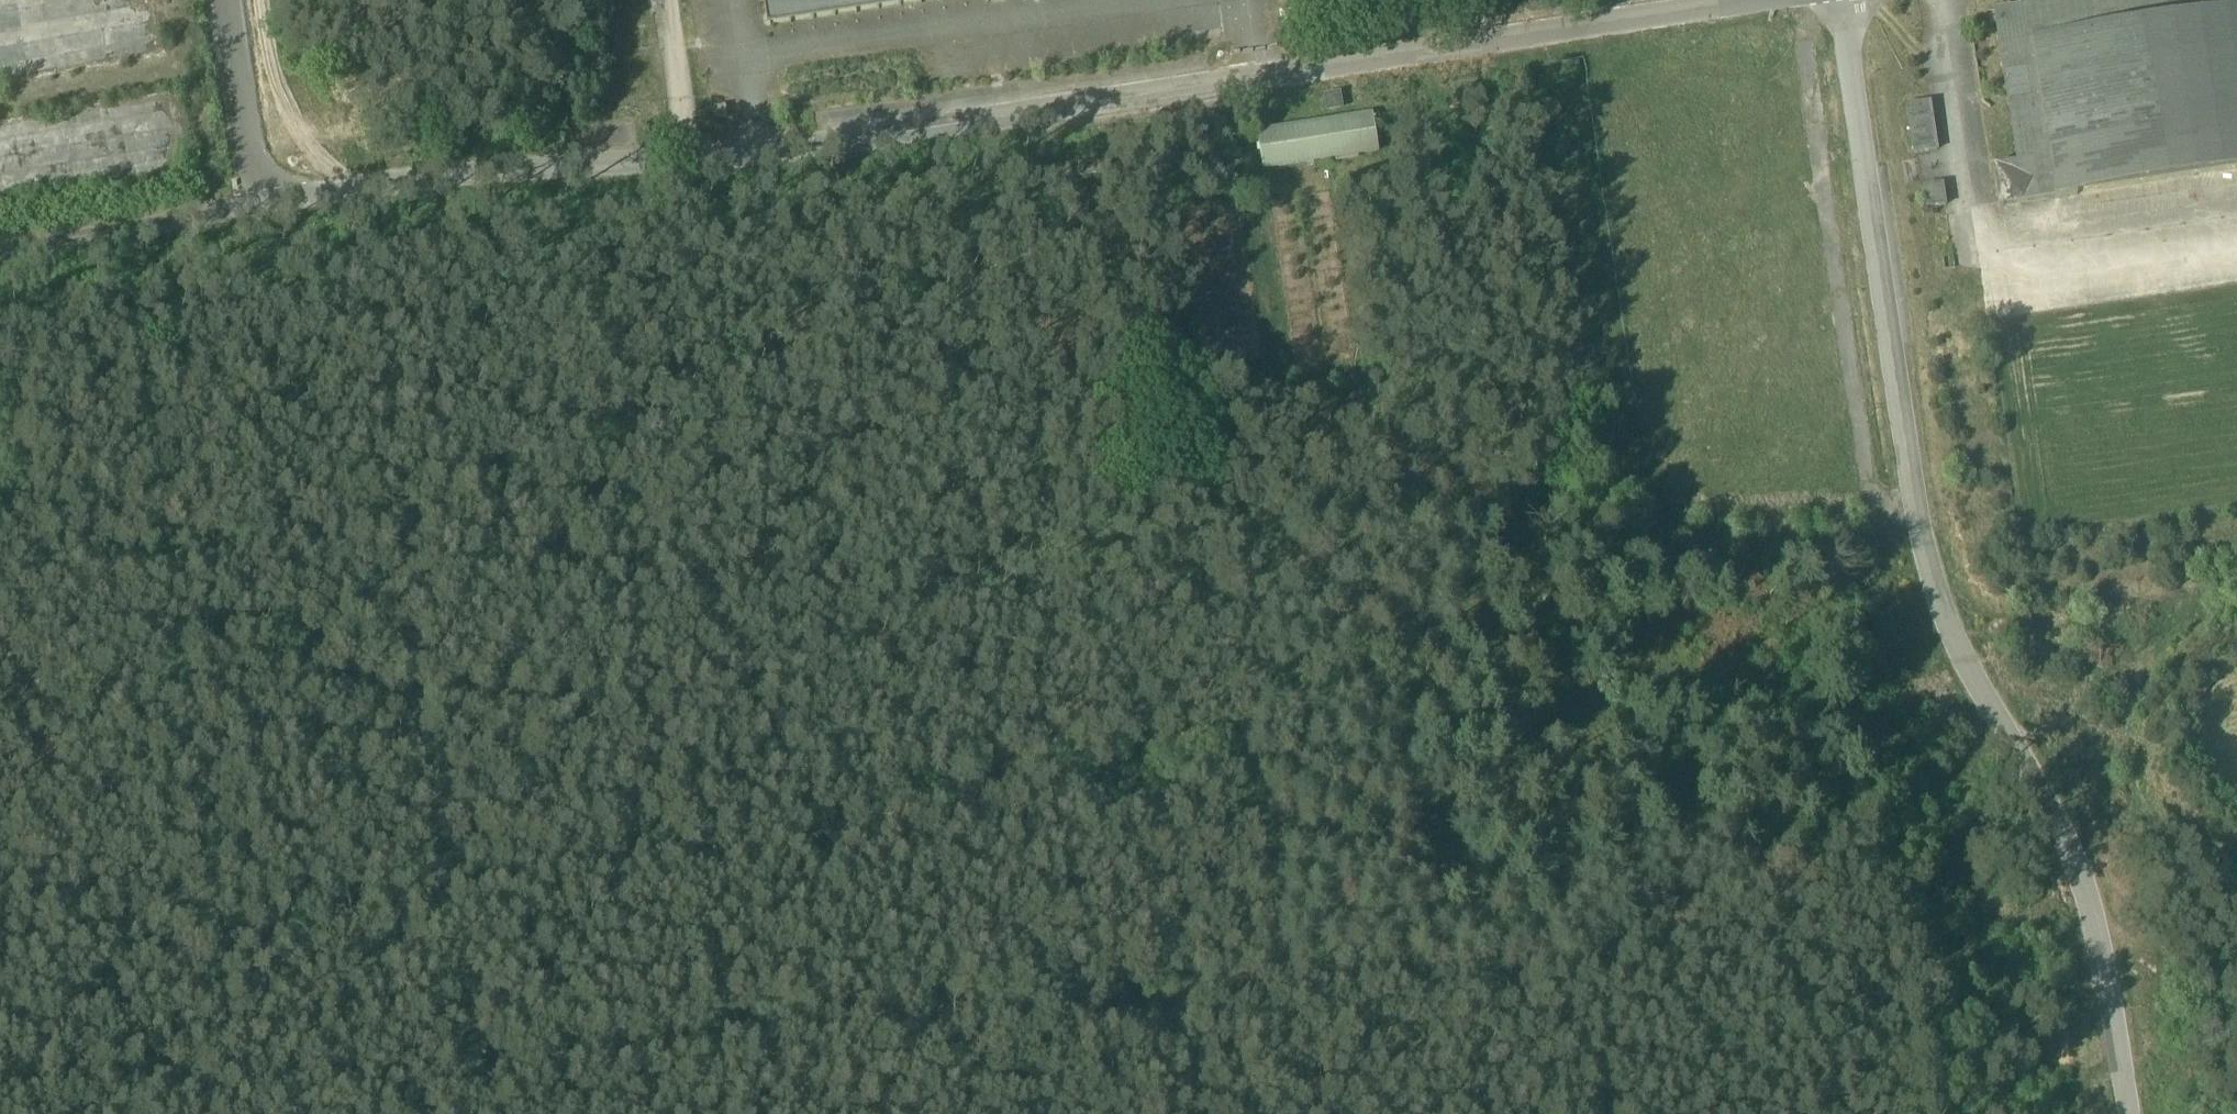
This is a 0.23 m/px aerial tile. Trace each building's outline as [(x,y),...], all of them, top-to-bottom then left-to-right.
[(768,27),(943,0),(764,0),(768,27)] [(1999,207),(2054,199),(2073,196),(2078,195),(2078,193),(2236,168),(2236,0),(2081,0),(1994,13),(1996,25),(2017,164),(1993,168),(1999,207)] [(1283,16),(1284,26),(1294,24),(1293,14),(1283,16)] [(1325,97),(1328,111),(1342,109),(1339,95),(1325,97)] [(1907,106),(1914,154),(1938,151),(1930,103),(1907,106)] [(713,108),(715,120),(727,119),(726,112),(721,113),(721,109),(725,108),(725,106),(713,108)] [(1260,152),(1263,170),(1336,159),(1358,155),(1379,152),(1373,115),(1258,133),(1259,146),(1260,152)] [(1201,136),(1203,144),(1223,141),(1221,132),(1201,136)] [(1924,188),(1927,209),(1946,206),(1943,185),(1924,188)]
